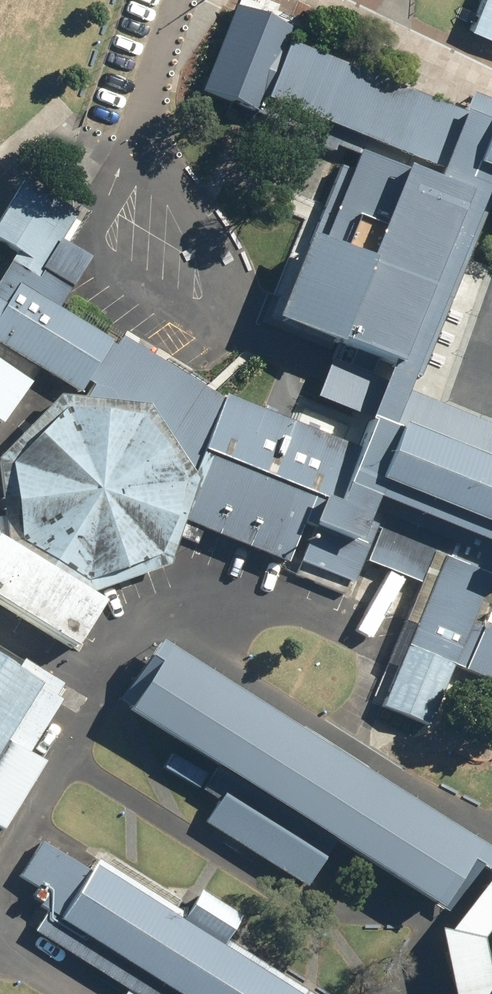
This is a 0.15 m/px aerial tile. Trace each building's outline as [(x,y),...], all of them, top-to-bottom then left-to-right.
[(476,12),(474,18),(471,24),(468,31),(491,41),(491,0),(481,0),(476,12)] [(263,105),(360,144),(481,192),(491,197),(491,114),(487,127),(461,117),(283,46),(290,29),(232,6),(196,94),(258,119),(263,105)] [(461,117),(487,127),(491,114),(491,103),(471,94),(461,117)] [(360,144),(350,172),(338,169),(310,244),(304,242),(270,325),(335,353),(337,348),(385,369),(364,424),(367,425),(393,434),(397,431),(430,396),(417,383),(424,365),(447,309),(491,197),(481,192),(360,144)] [(110,344),(57,310),(64,298),(67,293),(88,259),(70,249),(59,243),(73,215),(20,186),(0,219),(0,245),(15,255),(0,281),(0,347),(77,396),(85,384),(109,346),(110,344)] [(85,597),(166,569),(181,522),(194,483),(192,478),(202,451),(219,400),(183,377),(123,338),(115,349),(109,346),(85,384),(92,388),(83,401),(57,399),(0,453),(0,501),(2,519),(0,522),(0,612),(72,655),(99,606),(85,597)] [(29,384),(0,364),(0,424),(29,384)] [(367,425),(356,452),(225,398),(219,400),(202,451),(192,478),(194,483),(181,522),(284,567),(287,561),(301,525),(311,529),(353,546),(371,502),(384,508),(453,536),(491,552),(491,469),(397,431),(393,434),(367,425)] [(384,508),(371,502),(353,546),(311,529),(297,565),(352,587),(362,563),(384,508)] [(391,670),(396,671),(453,536),(384,508),(362,563),(418,586),(385,667),(391,670)] [(453,536),(396,671),(380,710),(428,729),(447,683),(453,669),(491,685),(491,631),(471,623),(489,580),(491,573),(491,552),(453,536)] [(0,662),(0,749),(4,741),(27,755),(60,702),(54,699),(55,696),(35,684),(16,672),(0,662)] [(19,666),(16,672),(35,684),(55,696),(59,691),(61,687),(22,662),(19,666)] [(468,867),(154,668),(129,709),(123,718),(142,730),(211,774),(199,792),(217,804),(203,826),(304,889),(330,849),(416,904),(436,916),(439,911),(468,867)] [(41,765),(27,755),(4,741),(0,749),(0,831),(41,765)] [(93,869),(89,876),(40,845),(18,880),(45,897),(36,911),(44,916),(32,935),(126,993),(125,993),(289,993),(219,950),(223,942),(238,918),(199,894),(184,917),(180,924),(93,869)] [(98,863),(93,869),(180,924),(184,917),(98,863)] [(39,895),(34,892),(28,901),(37,907),(43,898),(39,895)] [(219,950),(289,993),(306,993),(223,942),(219,950)]
